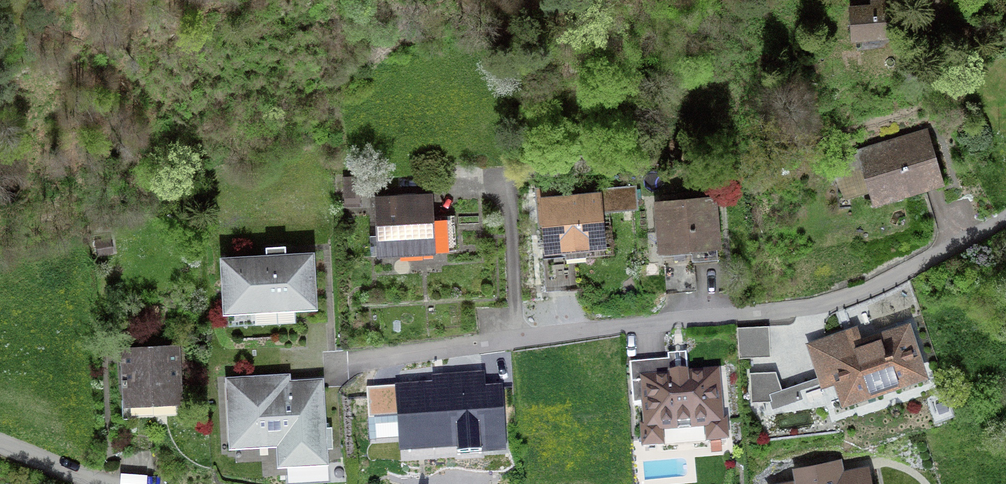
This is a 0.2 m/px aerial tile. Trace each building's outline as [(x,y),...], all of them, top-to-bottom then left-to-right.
[(885,4),(851,8),(856,45),(890,40),(885,4)] [(929,130),(860,151),(876,206),(945,185),(929,130)] [(432,195),(375,199),(380,261),(437,257),(432,195)] [(602,195),(542,201),(547,259),(607,253),(602,195)] [(718,199),(656,205),(661,258),(723,252),(718,199)] [(315,254),(223,260),(228,319),(319,312),(315,254)] [(858,322),(806,339),(827,416),(932,384),(912,323),(863,341),(858,322)] [(739,359),(772,359),(772,324),(740,324),(739,359)] [(179,351),(121,353),(124,412),(182,409),(179,351)] [(722,368),(635,376),(643,451),(665,449),(664,437),(707,433),(708,446),(729,444),(722,368)] [(291,376),(225,380),(231,456),(279,453),(280,472),(329,469),(323,382),(292,385),(291,376)] [(498,382),(400,389),(405,460),(503,453),(498,382)] [(781,483),(873,483),(870,468),(845,473),(842,460),(792,470),(795,481),(781,483)]
